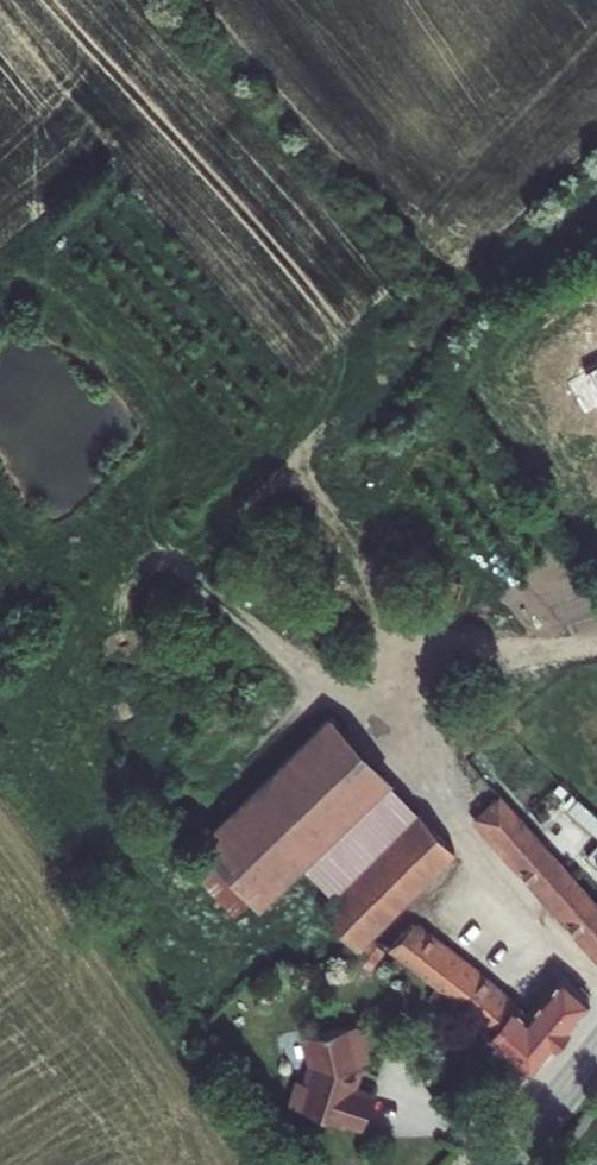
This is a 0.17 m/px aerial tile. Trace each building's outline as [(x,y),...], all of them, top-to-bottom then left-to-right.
[(332,710),(183,861),(230,917),(250,897),(261,902),(304,860),(338,889),(324,905),(359,946),(458,847),(332,710)] [(499,804),(472,828),(596,968),(596,912),(499,804)] [(581,1011),(596,992),(569,968),(527,1016),(417,915),(395,940),(440,980),(450,988),(413,1027),(430,1042),(466,1003),(492,1027),(485,1037),(509,1057),(498,1071),(517,1087),(581,1011)] [(362,1025),(303,1040),(308,1062),(293,1100),(359,1126),(375,1088),(362,1082),(370,1061),(362,1025)]
